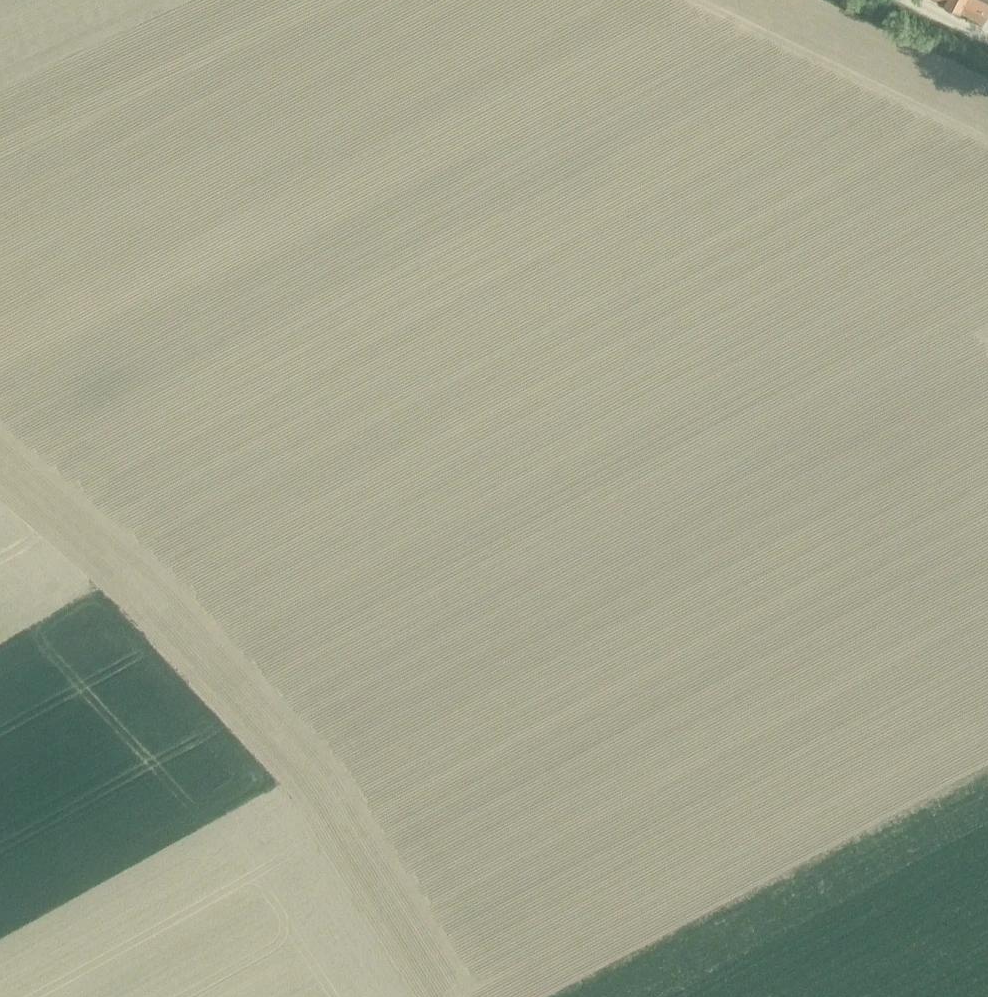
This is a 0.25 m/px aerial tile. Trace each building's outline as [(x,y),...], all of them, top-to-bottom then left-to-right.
[(987,8),(987,0),(939,0),(982,21),(987,8)]
